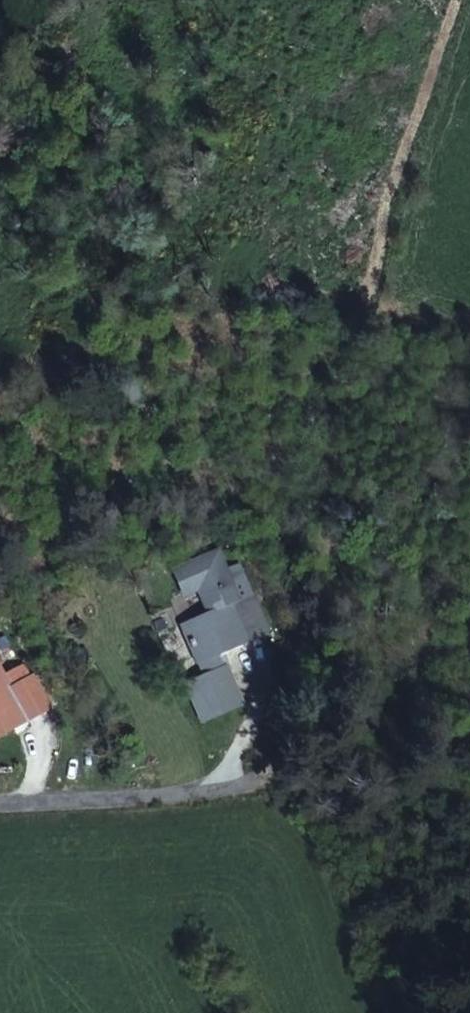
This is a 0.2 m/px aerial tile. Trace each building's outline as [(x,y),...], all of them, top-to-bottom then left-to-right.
[(248,633),(199,653),(220,701),(206,705),(223,745),(264,730),(249,696),(241,697),(235,684),(253,677),(248,664),(258,660),(248,633)] [(60,726),(44,696),(24,705),(3,659),(0,660),(0,748),(2,752),(60,726)]
